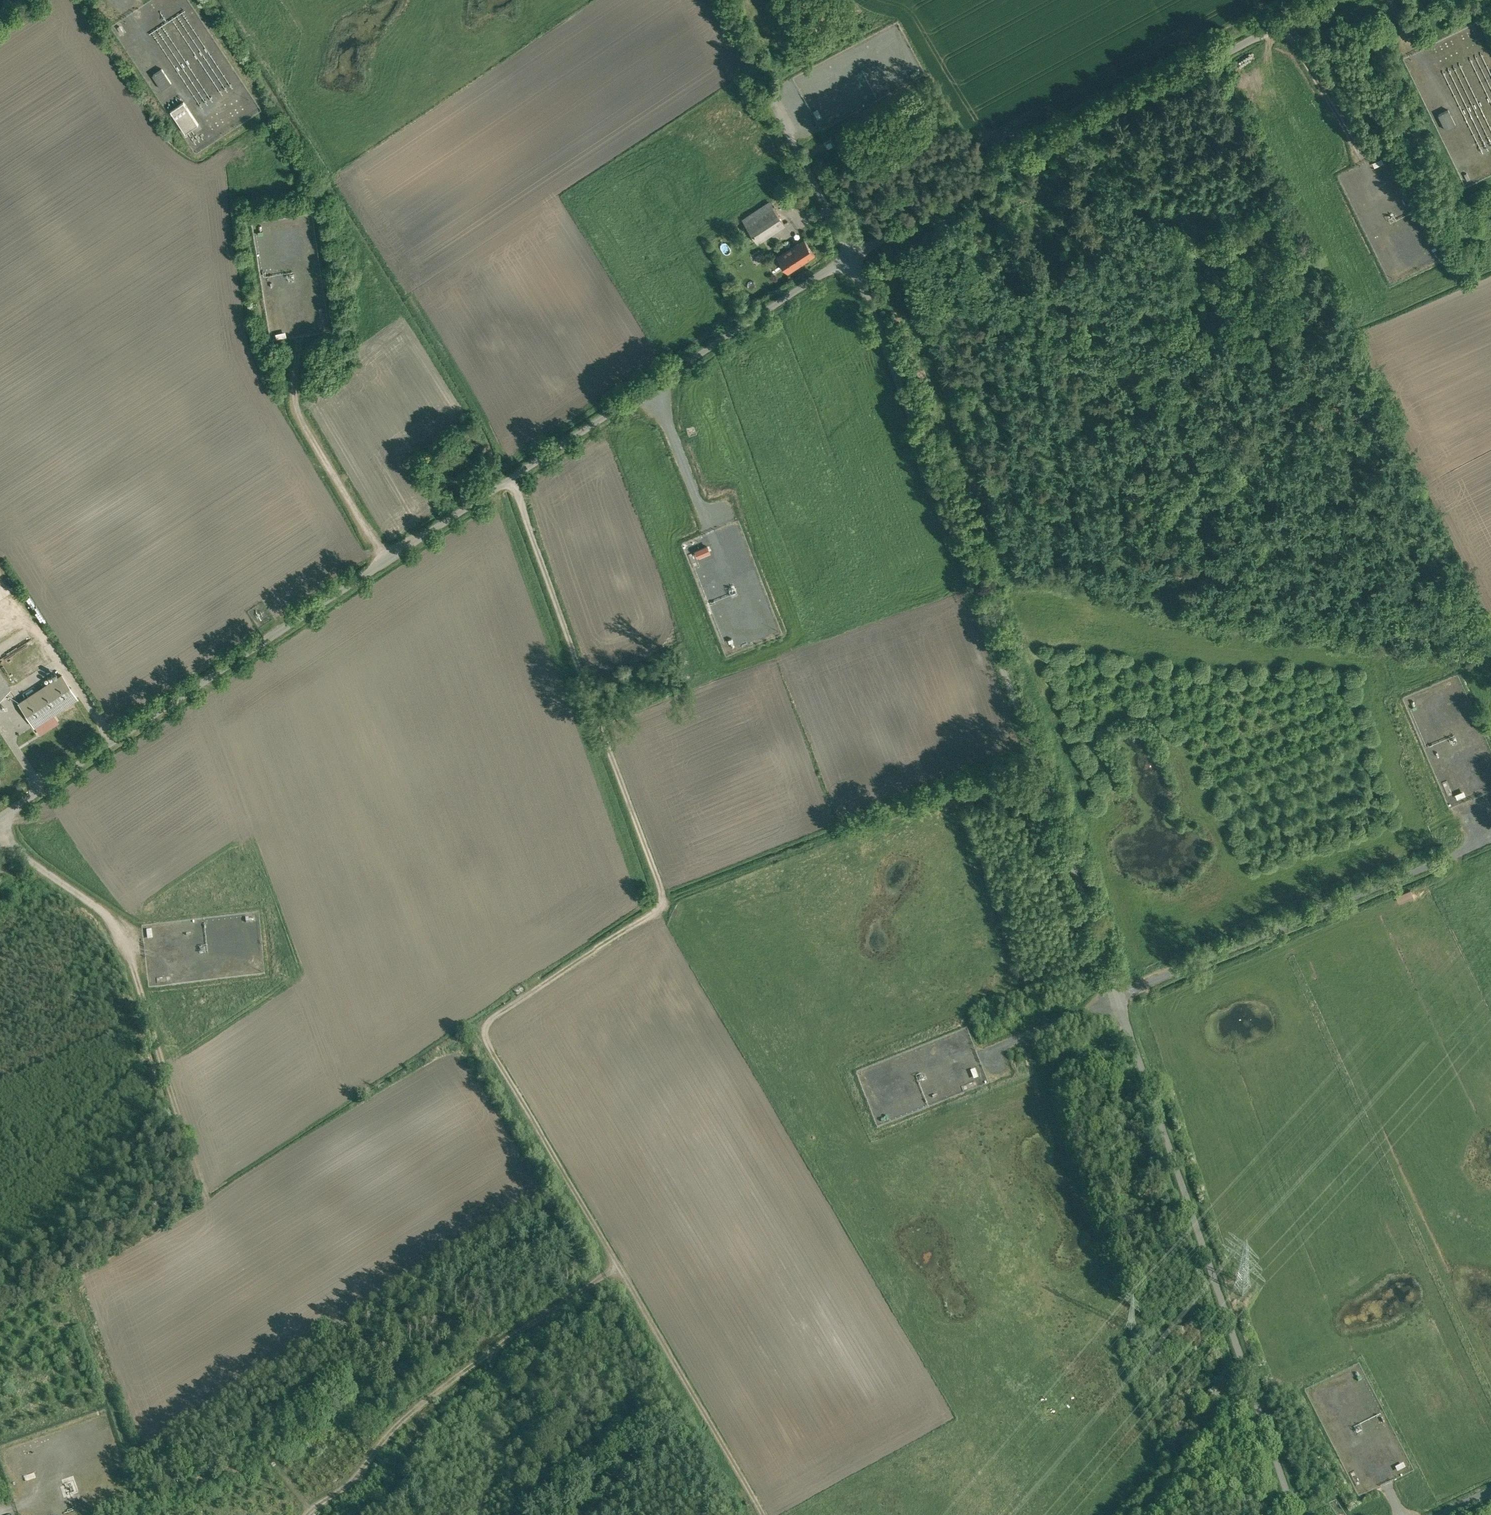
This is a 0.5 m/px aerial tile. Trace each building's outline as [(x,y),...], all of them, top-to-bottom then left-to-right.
[(160,88),(170,83),(163,68),(152,73),(160,88)] [(183,101),(169,110),(184,133),(198,124),(183,101)] [(1448,108),(1437,113),(1445,129),(1456,124),(1448,108)] [(769,202),(742,220),(758,245),(785,227),(769,202)] [(803,240),(777,257),(788,274),(814,256),(803,240)] [(60,676),(18,704),(35,728),(35,727),(52,716),(76,700),(60,676)] [(9,690),(0,677),(0,696),(9,690)] [(57,724),(52,716),(35,727),(41,735),(57,724)] [(1399,904),(1414,897),(1411,890),(1395,897),(1399,904)]
